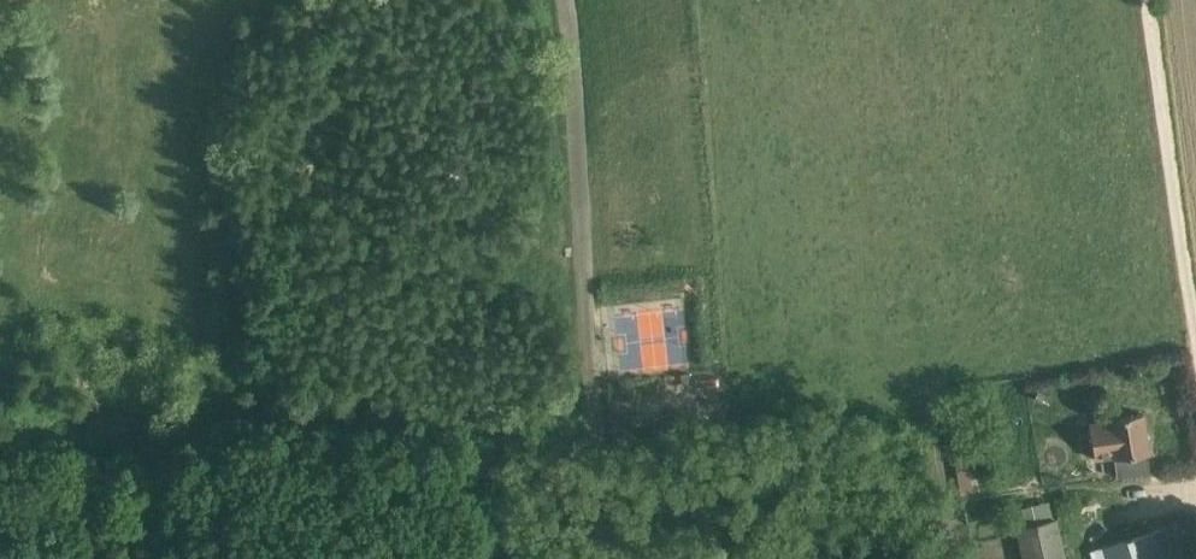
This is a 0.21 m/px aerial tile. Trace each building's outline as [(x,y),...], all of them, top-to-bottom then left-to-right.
[(1108,419),(1088,422),(1094,461),(1114,457),(1117,477),(1150,472),(1147,452),(1149,452),(1146,437),(1143,413),(1108,418),(1108,419)] [(1016,525),(1024,558),(1067,558),(1058,518),(1016,525)] [(1090,550),(1093,558),(1162,558),(1153,530),(1090,550)]
